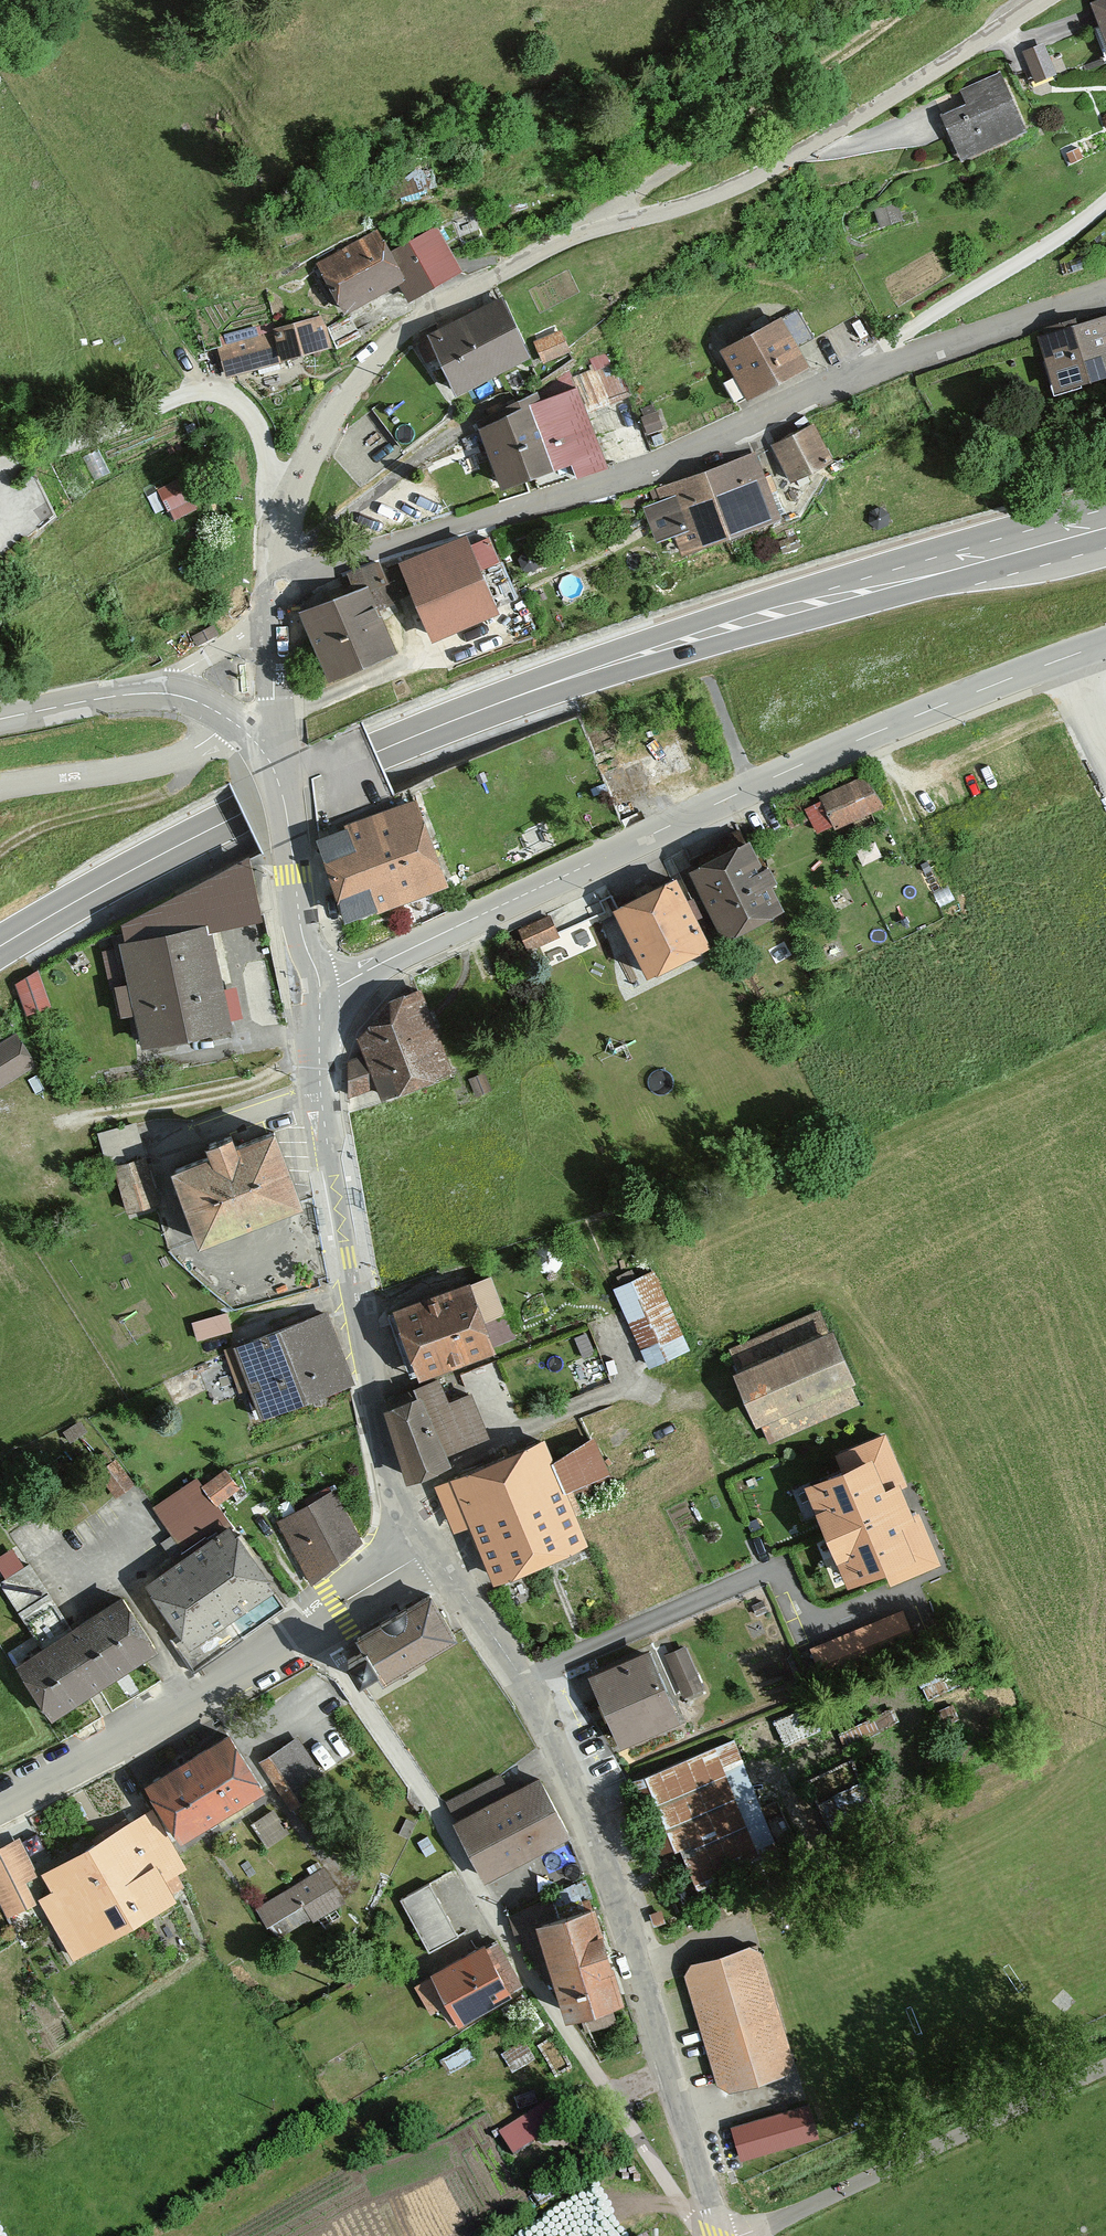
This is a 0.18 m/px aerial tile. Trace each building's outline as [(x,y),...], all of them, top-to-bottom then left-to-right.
[(1105,45),(1105,7),(1093,12),(1105,45)] [(1030,47),(1041,80),(1064,72),(1053,40),(1030,47)] [(965,106),(942,116),(960,159),(1028,130),(1003,70),(958,89),(965,106)] [(403,291),(413,308),(465,280),(438,231),(389,257),(376,233),(313,268),(344,324),(403,291)] [(427,335),(457,399),(534,362),(504,299),(427,335)] [(706,332),(737,397),(796,368),(764,303),(706,332)] [(1018,334),(1032,387),(1105,368),(1105,311),(1018,334)] [(274,335),(218,352),(227,383),(282,368),(318,357),(333,349),(322,319),(294,331),(274,335)] [(459,422),(483,488),(543,467),(548,482),(596,465),(567,384),(459,422)] [(752,439),(770,482),(814,464),(796,421),(752,439)] [(635,489),(663,559),(762,519),(735,450),(635,489)] [(175,518),(200,506),(183,474),(159,486),(175,518)] [(499,604),(471,530),(400,557),(428,631),(499,604)] [(367,584),(299,613),(329,683),(397,654),(367,584)] [(631,790),(694,765),(683,739),(621,764),(631,790)] [(794,800),(809,832),(872,802),(856,771),(794,800)] [(448,884),(417,802),(315,840),(346,922),(448,884)] [(681,866),(716,937),(775,908),(741,837),(681,866)] [(606,905),(640,976),(701,947),(668,876),(606,905)] [(532,945),(565,934),(558,912),(525,922),(532,945)] [(125,1047),(218,1028),(198,925),(104,944),(125,1047)] [(44,969),(18,977),(29,1012),(55,1004),(44,969)] [(359,1035),(381,1099),(452,1070),(420,992),(373,1013),(359,1035)] [(30,1064),(11,1033),(0,1040),(0,1082),(30,1064)] [(133,1124),(98,1134),(108,1168),(117,1166),(143,1158),(133,1124)] [(199,1235),(201,1239),(300,1202),(299,1199),(274,1132),(235,1147),(231,1136),(209,1144),(213,1155),(174,1169),(199,1235)] [(143,1158),(117,1166),(131,1211),(157,1204),(143,1158)] [(649,1267),(606,1285),(641,1367),(684,1349),(649,1267)] [(493,1278),(395,1312),(419,1382),(495,1355),(485,1323),(506,1315),(493,1278)] [(230,1310),(197,1319),(201,1336),(235,1328),(230,1310)] [(769,1440),(859,1401),(848,1375),(849,1375),(832,1336),(831,1337),(820,1312),(731,1350),(742,1376),(741,1376),(749,1395),(757,1415),(758,1414),(769,1440)] [(248,1391),(257,1416),(313,1395),(316,1403),(325,1400),(322,1392),(351,1381),(325,1313),(238,1346),(240,1351),(228,1355),(240,1387),(251,1383),(253,1389),(248,1391)] [(387,1410),(408,1475),(446,1460),(443,1453),(487,1435),(470,1395),(447,1404),(437,1381),(399,1396),(400,1400),(402,1404),(387,1410)] [(938,1561),(884,1431),(837,1450),(843,1464),(806,1479),(848,1578),(880,1564),(888,1582),(938,1561)] [(593,1440),(552,1465),(565,1496),(573,1493),(609,1477),(593,1440)] [(459,1486),(442,1493),(454,1523),(470,1516),(495,1577),(584,1540),(573,1514),(580,1511),(573,1493),(565,1496),(552,1465),(542,1442),(455,1478),(459,1486)] [(126,1576),(188,1668),(283,1605),(223,1516),(212,1499),(235,1484),(221,1463),(196,1480),(188,1468),(132,1506),(163,1551),(126,1576)] [(358,1538),(319,1485),(266,1525),(305,1583),(358,1538)] [(0,1571),(0,1586),(30,1634),(11,1646),(52,1712),(147,1652),(109,1592),(61,1622),(21,1558),(0,1571)] [(374,1669),(383,1684),(457,1639),(429,1593),(355,1638),(360,1647),(342,1658),(355,1681),(374,1669)] [(906,1605),(816,1643),(828,1672),(918,1633),(906,1605)] [(646,1640),(587,1669),(620,1736),(680,1707),(646,1640)] [(805,1712),(781,1721),(788,1740),(812,1731),(805,1712)] [(726,1733),(634,1769),(665,1847),(681,1840),(697,1881),(772,1851),(726,1733)] [(260,1786),(228,1735),(151,1783),(183,1833),(260,1786)] [(326,1782),(297,1739),(264,1761),(292,1803),(326,1782)] [(535,1774),(450,1819),(484,1883),(569,1838),(535,1774)] [(182,1865),(152,1813),(47,1874),(57,1892),(46,1898),(75,1948),(176,1890),(167,1874),(182,1865)] [(18,1840),(0,1849),(0,1896),(7,1911),(31,1899),(21,1879),(34,1872),(18,1840)] [(341,1901),(322,1871),(263,1907),(282,1938),(341,1901)] [(403,1896),(434,1948),(463,1931),(432,1879),(403,1896)] [(596,1907),(539,1924),(567,2021),(624,2005),(596,1907)] [(433,1973),(460,2025),(524,1992),(496,1940),(433,1973)] [(771,1949),(689,1971),(722,2091),(804,2069),(771,1949)] [(502,2131),(520,2155),(553,2131),(536,2107),(502,2131)] [(734,2132),(745,2169),(816,2147),(805,2111),(734,2132)]
